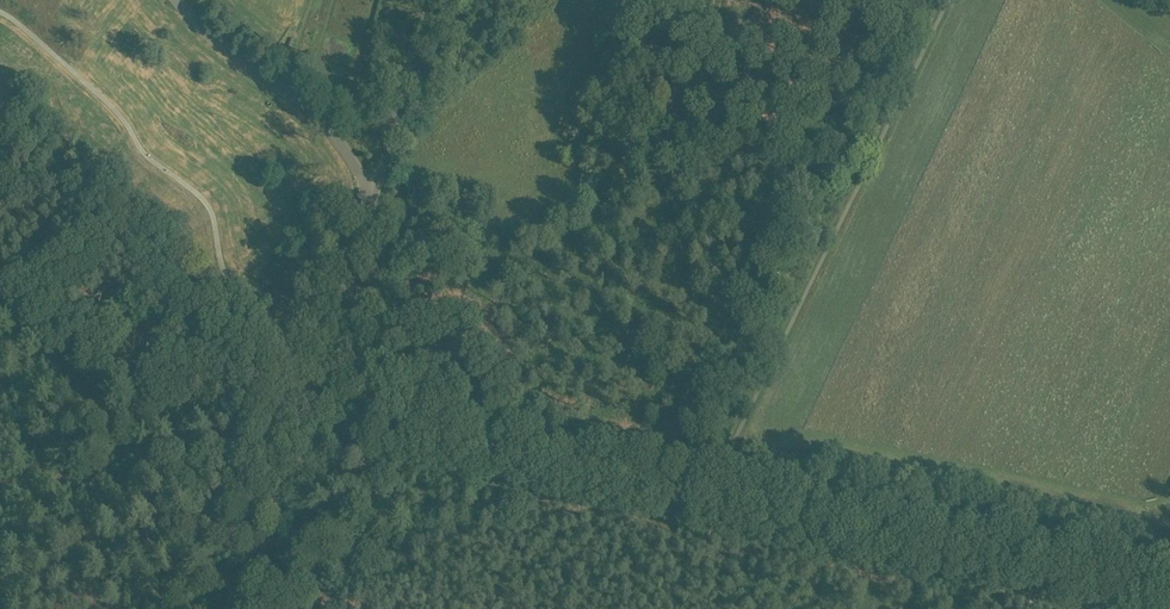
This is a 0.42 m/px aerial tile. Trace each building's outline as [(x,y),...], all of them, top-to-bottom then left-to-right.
[(331,427),(333,437),(342,435),(340,425),(331,427)]
